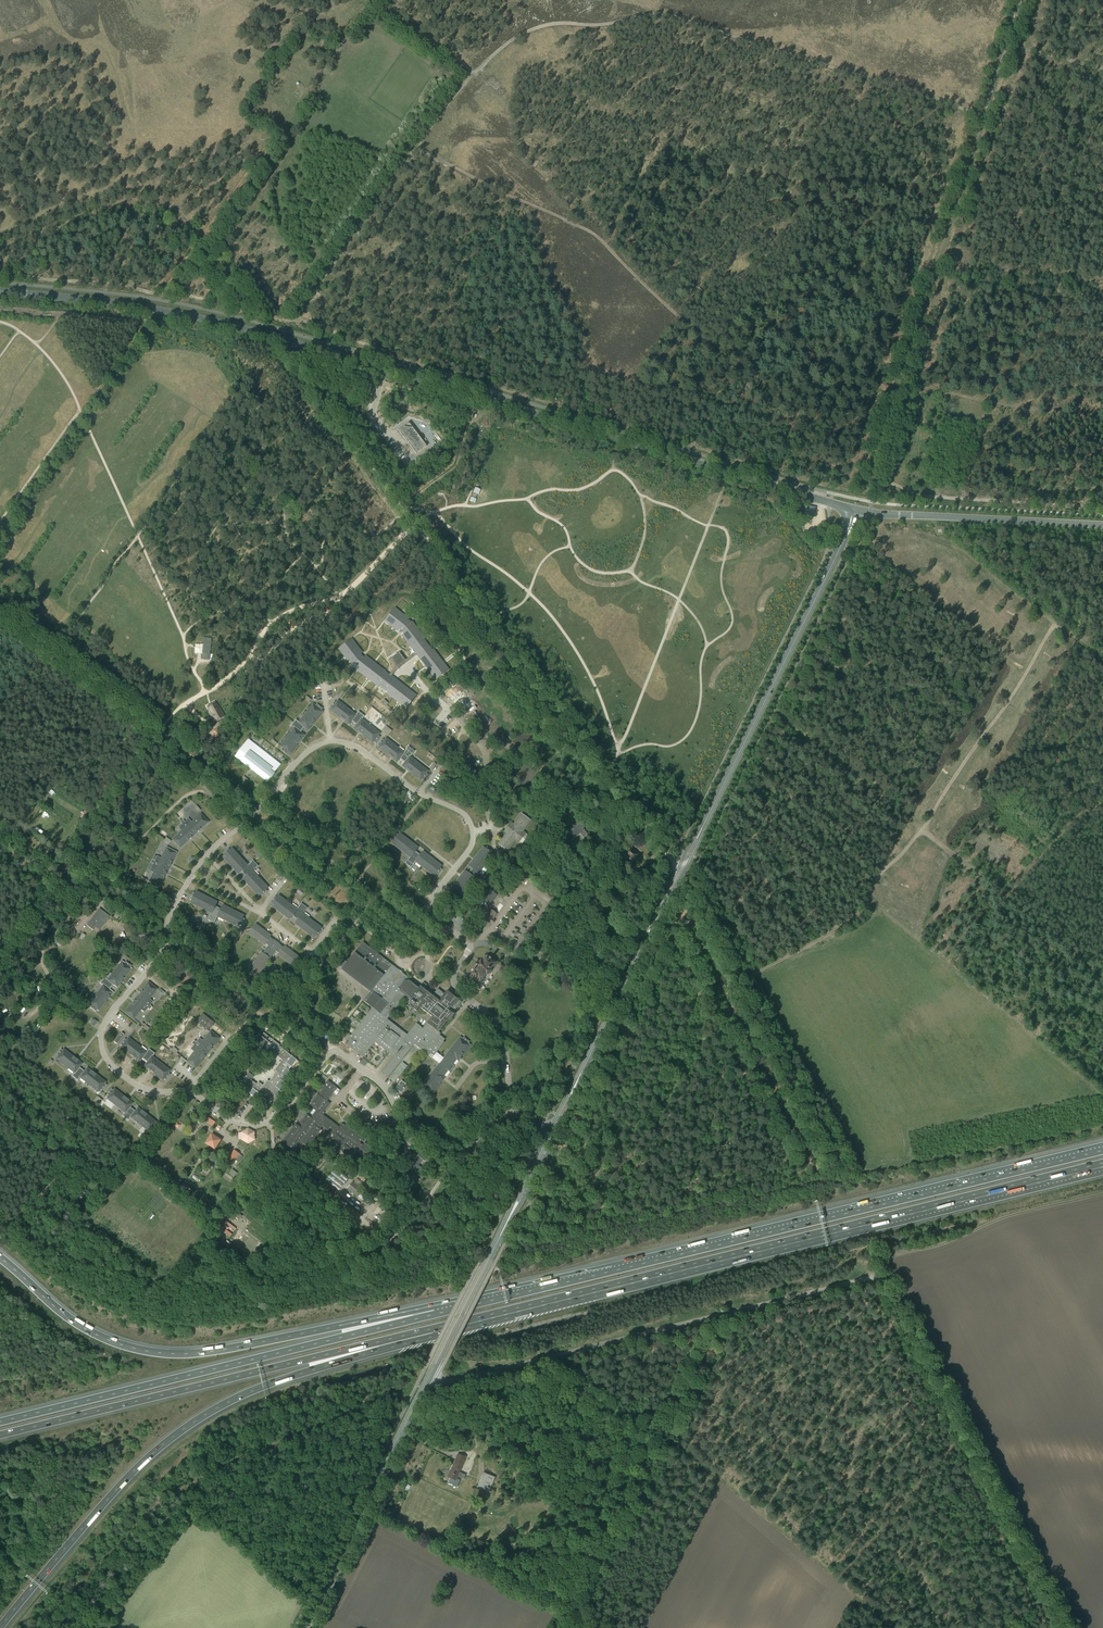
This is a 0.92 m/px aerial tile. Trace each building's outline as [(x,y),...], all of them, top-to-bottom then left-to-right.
[(399,430),(416,454),(427,446),(409,422),(399,430)] [(470,500),(475,502),(480,490),(478,489),(476,488),(470,500)] [(214,568),(216,568),(217,568),(219,567),(220,566),(220,565),(220,563),(220,562),(219,561),(218,560),(217,559),(215,559),(214,560),(213,560),(212,562),(211,563),(211,564),(212,566),(213,567),(214,568)] [(414,653),(416,655),(437,679),(449,668),(432,649),(432,650),(427,645),(428,644),(424,640),(426,638),(412,622),(411,623),(408,620),(397,608),(385,619),(397,633),(401,630),(402,631),(404,633),(401,635),(413,648),(414,647),(418,650),(414,653)] [(203,637),(201,659),(210,659),(211,638),(203,637)] [(380,688),(381,687),(382,686),(388,691),(387,692),(386,693),(406,708),(416,695),(392,676),(389,675),(388,677),(384,674),(386,671),(365,656),(364,657),(364,658),(362,656),(360,654),(361,654),(362,653),(352,639),(339,649),(349,663),(350,662),(351,662),(353,665),(353,666),(352,666),(369,679),(380,688)] [(397,667),(406,660),(400,652),(391,659),(397,667)] [(467,694),(459,684),(455,687),(454,685),(448,689),(462,708),(469,703),(470,705),(477,700),(471,692),(467,694)] [(505,713),(489,696),(487,698),(484,696),(478,701),(483,706),(486,703),(492,710),(490,712),(498,720),(505,713)] [(354,728),(360,733),(373,742),(373,741),(375,743),(380,737),(378,735),(380,733),(362,719),(364,716),(358,711),(356,714),(338,700),(336,703),(334,701),(330,707),(332,709),(331,710),(349,724),(352,721),(357,725),(354,728)] [(212,718),(213,721),(214,722),(224,716),(219,706),(217,706),(216,704),(212,706),(208,708),(209,711),(208,712),(212,718)] [(282,747),(281,749),(287,754),(289,752),(290,753),(304,735),(301,732),(305,727),(308,729),(313,723),(322,711),(321,710),(323,708),(317,704),(315,706),(313,704),(299,722),(296,719),(291,725),(294,728),(280,746),(282,747)] [(510,720),(508,722),(505,719),(497,724),(505,735),(515,728),(510,720)] [(386,726),(382,730),(389,735),(392,731),(386,726)] [(218,728),(210,734),(218,744),(226,738),(224,735),(218,728)] [(379,747),(391,757),(397,762),(400,758),(405,762),(402,766),(421,780),(422,779),(424,780),(428,775),(426,773),(428,771),(410,757),(414,752),(408,747),(404,752),(386,738),(384,740),(382,739),(378,745),(380,746),(379,747)] [(248,739),(235,756),(267,782),(271,777),(271,778),(275,774),(274,773),(281,765),(248,739)] [(466,752),(474,759),(479,754),(471,747),(466,752)] [(246,784),(241,780),(237,785),(242,788),(246,784)] [(526,791),(527,793),(531,797),(537,792),(532,786),(526,791)] [(530,806),(526,810),(531,814),(535,810),(530,806)] [(522,813),(512,826),(499,844),(508,851),(516,840),(519,842),(526,833),(523,831),(531,820),(522,813)] [(185,828),(173,839),(180,847),(191,837),(208,822),(201,814),(188,825),(183,820),(180,823),(185,828)] [(587,824),(583,818),(578,822),(579,823),(565,834),(571,841),(580,834),(584,839),(582,840),(583,841),(589,836),(582,827),(587,824)] [(441,866),(429,856),(423,851),(421,855),(415,851),(418,847),(400,833),(398,835),(396,833),(392,839),(394,841),(392,843),(410,857),(405,863),(411,868),(416,862),(434,876),(435,873),(437,875),(442,869),(440,867),(441,866)] [(166,837),(163,842),(168,846),(171,841),(166,837)] [(483,847),(474,859),(469,865),(473,868),(468,873),(465,871),(451,889),(452,890),(451,892),(457,897),(458,895),(461,896),(474,879),(480,883),(485,877),(479,872),(493,855),(491,853),(492,851),(487,846),(485,848),(483,847)] [(176,852),(167,847),(159,863),(152,859),(151,863),(157,866),(149,881),(159,886),(170,865),(176,852)] [(232,848),(232,849),(230,850),(228,848),(223,853),(225,855),(223,857),(239,874),(242,871),(246,876),(243,879),(259,896),(260,894),(262,896),(268,891),(266,889),(268,887),(253,871),(258,866),(253,860),(247,865),(232,848)] [(631,850),(626,856),(629,858),(628,859),(629,860),(628,861),(631,863),(632,862),(633,863),(634,860),(635,861),(640,854),(634,850),(633,852),(631,850)] [(494,874),(491,871),(489,873),(483,869),(481,873),(490,879),(494,874)] [(281,871),(276,878),(280,881),(285,875),(281,871)] [(489,906),(497,895),(490,889),(482,900),(489,906)] [(244,916),(230,909),(223,905),(221,909),(215,906),(217,902),(197,891),(195,893),(193,892),(190,899),(192,900),(191,902),(211,913),(208,920),(215,923),(218,916),(238,927),(239,924),(242,925),(245,919),(243,918),(244,916)] [(275,896),(271,902),(273,903),(271,905),(290,919),(292,916),(298,920),(295,923),(314,937),(315,936),(317,937),(321,931),(319,930),(321,927),(303,914),(308,908),(302,903),(297,909),(279,895),(277,898),(275,896)] [(99,908),(87,925),(93,930),(106,913),(99,908)] [(491,909),(484,919),(489,923),(490,922),(493,924),(495,920),(493,919),(497,914),(491,909)] [(106,913),(101,919),(105,922),(109,916),(106,913)] [(455,927),(463,934),(469,925),(463,921),(464,919),(458,915),(456,919),(454,918),(452,921),(455,923),(454,924),(456,926),(455,927)] [(271,935),(265,931),(256,924),(249,933),(267,947),(249,971),(257,977),(271,959),(270,958),(276,951),(279,954),(278,955),(293,966),(300,957),(285,946),(284,947),(279,944),(280,943),(275,940),(270,936),(271,935)] [(373,1008),(350,1037),(345,1043),(363,1057),(375,1042),(394,1056),(381,1072),(388,1077),(415,1044),(440,1063),(436,1069),(435,1068),(432,1072),(433,1072),(424,1084),(426,1086),(424,1088),(430,1092),(432,1090),(434,1092),(443,1079),(445,1076),(444,1075),(448,1070),(450,1072),(455,1066),(453,1064),(457,1059),(458,1060),(470,1045),(468,1043),(470,1041),(464,1037),(462,1039),(460,1037),(451,1049),(450,1048),(448,1052),(444,1058),(437,1052),(445,1042),(438,1037),(441,1033),(439,1031),(447,1021),(448,1022),(454,1014),(449,1009),(451,1006),(456,1010),(462,1002),(447,990),(441,998),(422,983),(418,987),(412,983),(413,982),(402,973),(397,979),(395,977),(400,971),(363,942),(347,962),(343,968),(342,969),(343,968),(371,991),(364,1001),(373,1008)] [(490,957),(489,958),(485,954),(484,955),(485,955),(479,963),(479,962),(477,962),(476,962),(476,963),(475,964),(475,965),(476,966),(478,967),(476,969),(475,968),(471,973),(472,974),(471,976),(474,979),(475,981),(477,983),(480,983),(482,980),(483,980),(484,978),(484,976),(487,974),(488,975),(493,970),(496,967),(495,967),(497,964),(492,960),(492,959),(490,957)] [(103,985),(89,1003),(91,1005),(90,1007),(96,1011),(97,1010),(98,1010),(113,992),(109,990),(113,984),(117,987),(131,969),(130,968),(131,966),(126,961),(124,963),(122,961),(108,979),(105,977),(100,983),(103,985)] [(132,1002),(125,1012),(133,1019),(144,1005),(149,1010),(152,1007),(146,1002),(157,989),(148,982),(140,992),(132,1002)] [(331,1014),(336,1019),(340,1014),(336,1010),(331,1014)] [(197,1022),(208,1031),(215,1022),(203,1013),(197,1022)] [(198,1048),(188,1061),(196,1068),(210,1050),(219,1038),(211,1031),(200,1045),(195,1040),(192,1043),(198,1048)] [(120,1033),(114,1042),(117,1044),(123,1036),(120,1033)] [(280,1045),(277,1043),(264,1033),(261,1036),(259,1034),(253,1042),(266,1052),(268,1049),(282,1060),(275,1070),(277,1071),(269,1081),(267,1080),(263,1085),(258,1082),(257,1084),(245,1075),(242,1080),(241,1079),(240,1079),(239,1079),(235,1084),(239,1087),(238,1088),(245,1093),(247,1090),(250,1092),(250,1093),(257,1099),(259,1095),(273,1105),(281,1095),(278,1093),(280,1089),(281,1090),(286,1083),(283,1081),(285,1078),(286,1078),(292,1071),(288,1069),(291,1066),(292,1067),(297,1060),(292,1056),(279,1046),(280,1045)] [(170,1071),(169,1070),(152,1057),(155,1053),(149,1048),(146,1052),(128,1038),(127,1040),(125,1039),(120,1044),(122,1046),(121,1047),(139,1061),(142,1058),(147,1062),(145,1066),(163,1080),(164,1079),(166,1080),(170,1074),(168,1073),(170,1071)] [(105,1082),(93,1072),(87,1068),(85,1071),(79,1067),(82,1063),(64,1049),(63,1050),(61,1048),(57,1054),(58,1056),(57,1058),(74,1072),(72,1075),(78,1080),(80,1077),(98,1091),(100,1089),(102,1090),(106,1085),(105,1083),(105,1082)] [(393,1074),(398,1078),(411,1063),(405,1059),(393,1074)] [(328,1101),(338,1088),(328,1080),(324,1085),(319,1091),(320,1092),(319,1094),(318,1094),(311,1102),(312,1103),(310,1106),(316,1111),(311,1117),(307,1114),(300,1123),(303,1125),(301,1127),(296,1123),(282,1141),(283,1141),(281,1144),(286,1148),(285,1150),(291,1154),(292,1153),(297,1157),(304,1148),(302,1146),(304,1143),(308,1147),(322,1130),(321,1129),(323,1126),(334,1135),(331,1139),(339,1146),(336,1150),(339,1152),(340,1150),(358,1164),(362,1159),(366,1162),(371,1155),(370,1154),(374,1149),(365,1142),(366,1140),(367,1141),(369,1139),(365,1136),(364,1138),(347,1125),(346,1126),(342,1123),(339,1126),(323,1114),(330,1103),(328,1101)] [(402,1080),(397,1087),(396,1088),(402,1093),(408,1085),(402,1080)] [(109,1095),(107,1098),(125,1112),(122,1115),(128,1120),(131,1117),(149,1131),(150,1129),(152,1130),(157,1124),(155,1123),(156,1122),(144,1112),(138,1107),(135,1111),(130,1107),(132,1103),(126,1098),(114,1089),(113,1090),(111,1089),(107,1094),(109,1095)] [(410,1089),(405,1095),(409,1098),(414,1092),(410,1089)] [(97,1096),(94,1100),(99,1104),(102,1100),(97,1096)] [(193,1107),(191,1110),(201,1118),(203,1115),(193,1107)] [(216,1123),(219,1118),(210,1114),(208,1120),(216,1123)] [(239,1132),(239,1139),(239,1140),(242,1140),(248,1143),(254,1139),(254,1132),(248,1129),(242,1132),(239,1132)] [(215,1149),(221,1140),(212,1134),(206,1143),(215,1149)] [(237,1160),(242,1154),(240,1153),(239,1154),(234,1150),(228,1159),(234,1162),(236,1159),(237,1160)] [(349,1178),(336,1168),(326,1180),(339,1190),(349,1178)] [(374,1198),(354,1182),(353,1182),(348,1188),(369,1205),(374,1198)] [(458,1453),(455,1460),(463,1464),(466,1456),(458,1453)] [(461,1467),(454,1464),(451,1471),(452,1472),(449,1478),(450,1478),(448,1483),(457,1487),(461,1480),(457,1479),(458,1476),(461,1477),(460,1478),(464,1479),(466,1475),(459,1472),(461,1467)] [(484,1472),(477,1487),(488,1492),(495,1477),(484,1472)]
